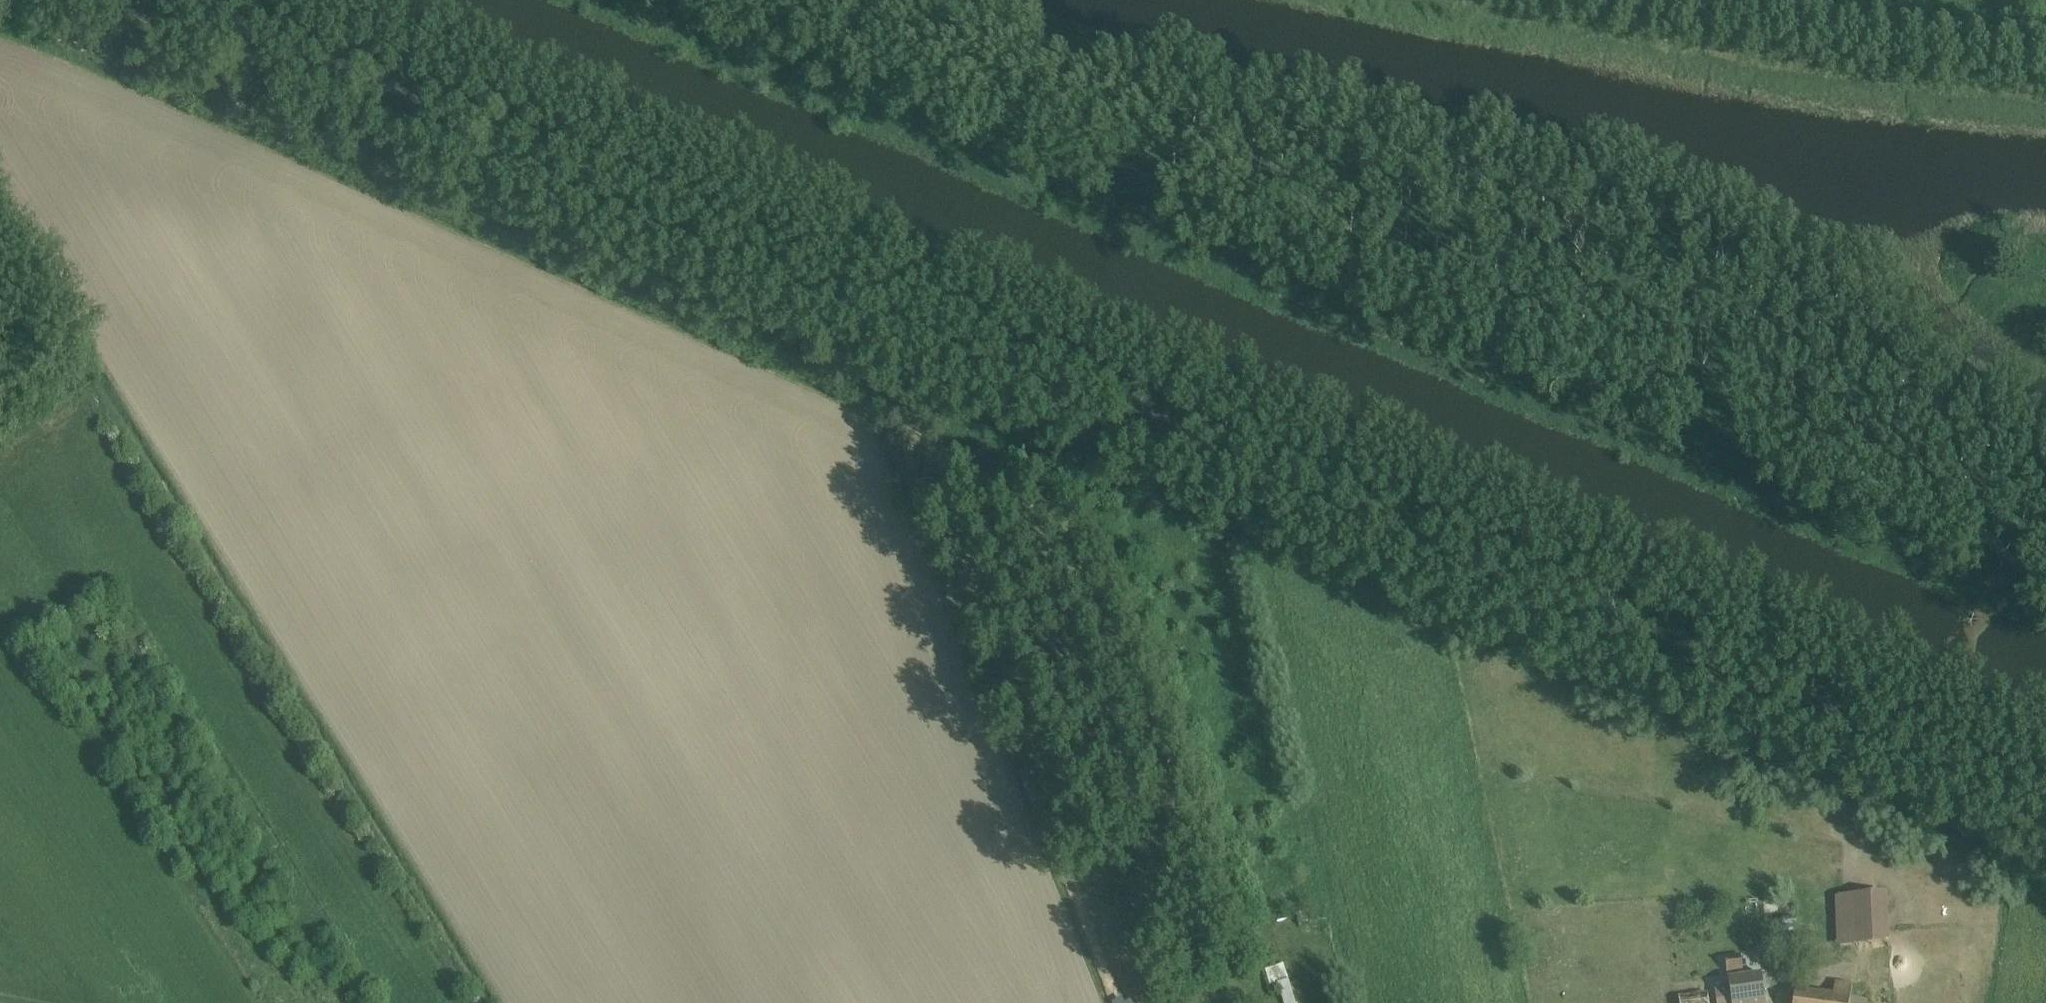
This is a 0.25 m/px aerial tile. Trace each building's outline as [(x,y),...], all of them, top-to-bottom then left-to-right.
[(1276,870),(1262,872),(1263,884),(1278,881),(1276,870)] [(1886,897),(1834,897),(1836,949),(1888,949),(1886,897)] [(1798,920),(1781,920),(1782,946),(1799,946),(1798,920)] [(1741,955),(1725,957),(1727,974),(1743,972),(1741,955)] [(1714,989),(1716,1002),(1765,1002),(1761,974),(1728,979),(1729,987),(1714,989)] [(1792,1002),(1867,1002),(1867,1001),(1851,998),(1853,983),(1836,981),(1834,994),(1794,989),(1792,1002)] [(1679,997),(1680,1002),(1709,1002),(1708,994),(1679,997)]
